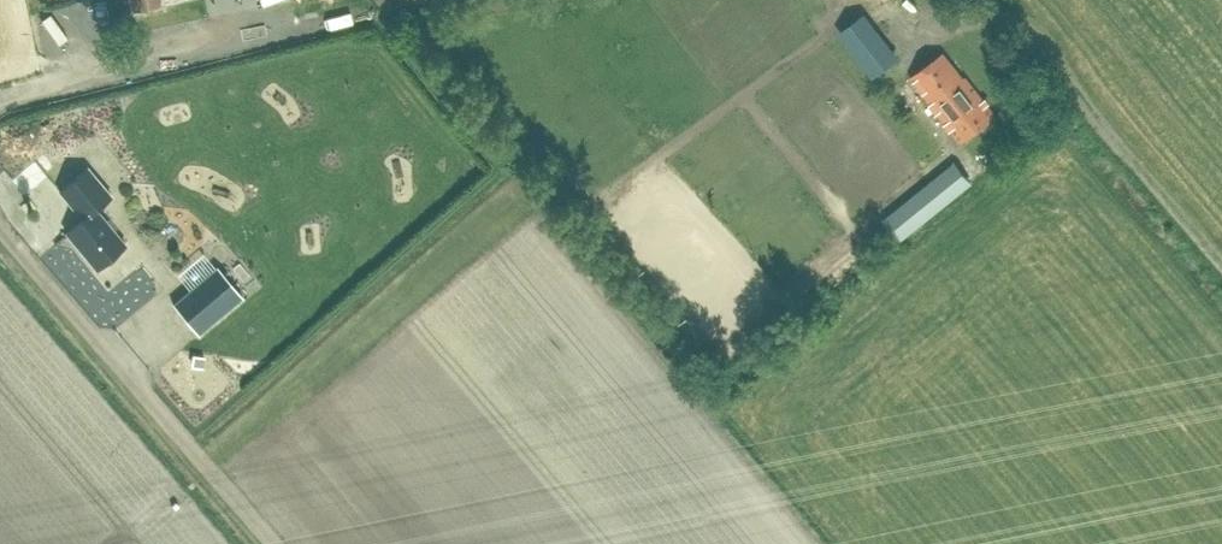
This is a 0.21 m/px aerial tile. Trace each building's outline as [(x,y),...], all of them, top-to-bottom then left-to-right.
[(129,9),(165,1),(165,0),(127,0),(129,9)] [(962,141),(996,114),(965,75),(963,76),(943,51),(911,76),(962,141)] [(884,218),(891,227),(902,240),(915,230),(972,183),(954,161),(884,218)] [(88,166),(59,189),(82,216),(65,230),(96,267),(125,243),(95,207),(111,194),(88,166)] [(189,289),(172,304),(197,333),(241,295),(217,266),(215,267),(189,289)]
